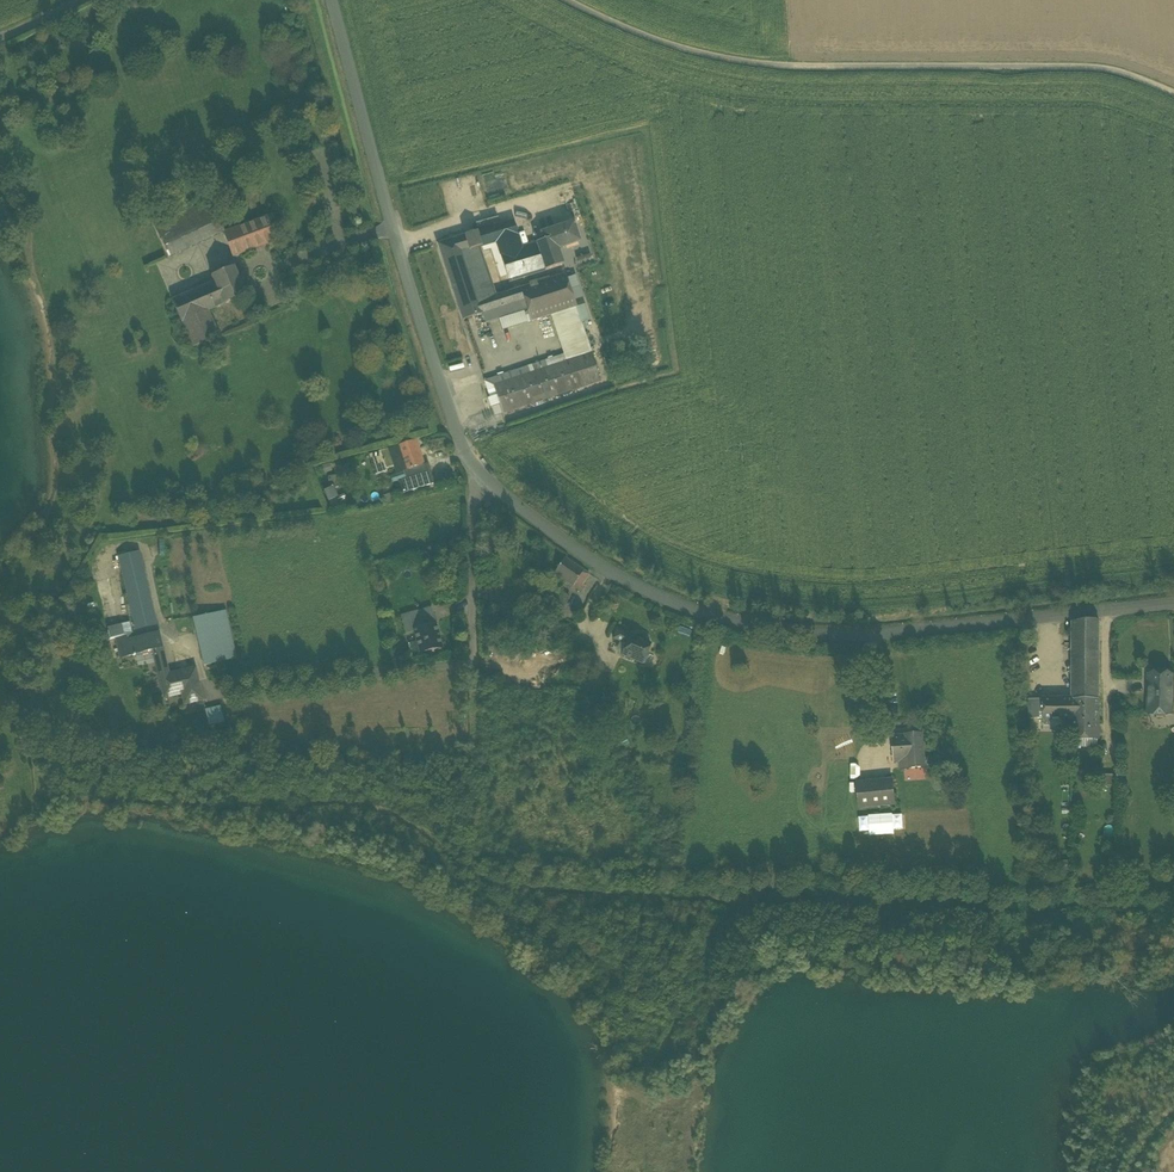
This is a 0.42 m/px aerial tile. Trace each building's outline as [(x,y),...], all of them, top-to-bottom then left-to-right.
[(154,226),(168,257),(224,231),(210,201),(154,226)] [(224,233),(233,257),(276,241),(267,217),(224,233)] [(496,242),(503,262),(520,256),(524,255),(522,248),(513,222),(491,229),(496,242)] [(542,234),(544,241),(553,238),(556,246),(578,239),(573,224),(542,234)] [(491,229),(477,233),(480,247),(481,247),(496,242),(491,229)] [(477,233),(465,236),(470,250),(480,247),(477,233)] [(463,252),(470,250),(465,236),(459,238),(463,252)] [(438,245),(459,308),(479,301),(463,252),(459,238),(438,245)] [(562,265),(556,246),(553,238),(544,241),(536,243),(545,271),(562,265)] [(527,276),(545,271),(536,243),(522,248),(524,255),(520,256),(527,276)] [(496,296),(481,247),(480,247),(470,250),(463,252),(479,301),(491,298),(496,296)] [(527,276),(520,256),(503,262),(510,282),(527,276)] [(214,283),(224,305),(245,296),(233,268),(212,277),(214,283)] [(565,275),(520,289),(521,293),(566,278),(565,275)] [(575,275),(566,278),(574,301),(583,298),(575,275)] [(531,322),(551,315),(576,307),(574,301),(566,278),(521,293),(527,310),(531,321),(531,322)] [(172,301),(192,348),(219,337),(208,312),(224,305),(214,283),(172,301)] [(498,319),(527,310),(521,293),(520,289),(496,296),(491,298),(495,310),(498,319)] [(463,320),(483,314),(495,310),(491,298),(479,301),(459,308),(463,320)] [(585,304),(576,307),(581,324),(590,321),(585,304)] [(497,396),(500,404),(503,414),(601,381),(581,324),(576,307),(551,315),(564,354),(485,381),(488,389),(491,398),(497,396)] [(498,319),(495,310),(483,314),(485,323),(498,319)] [(527,310),(498,319),(502,330),(531,321),(527,310)] [(491,407),(493,406),(500,404),(497,396),(491,398),(489,399),(491,407)] [(496,416),(503,414),(500,404),(493,406),(496,416)] [(404,471),(423,465),(416,441),(396,447),(396,448),(382,451),(369,455),(376,475),(387,472),(386,469),(394,467),(396,473),(404,471)] [(407,479),(407,480),(426,474),(426,473),(423,465),(404,471),(407,479)] [(403,493),(434,483),(430,472),(426,473),(426,474),(407,480),(407,479),(399,482),(403,493)] [(324,491),(332,509),(338,506),(335,498),(336,498),(332,487),(324,491)] [(335,498),(338,506),(346,503),(342,495),(336,498),(335,498)] [(136,633),(137,638),(159,633),(139,552),(118,557),(136,633)] [(554,571),(573,585),(583,571),(564,557),(554,571)] [(573,585),(582,592),(586,586),(582,584),(589,575),(583,571),(573,585)] [(557,618),(570,596),(557,589),(544,610),(557,618)] [(418,611),(422,624),(434,621),(431,608),(418,611)] [(192,618),(204,666),(214,663),(236,658),(225,611),(192,618)] [(401,616),(406,634),(414,632),(412,626),(422,624),(418,611),(401,616)] [(1072,699),(1099,699),(1100,623),(1097,620),(1074,622),(1072,699)] [(417,642),(420,653),(441,648),(434,621),(422,624),(412,626),(414,632),(417,642)] [(130,623),(107,628),(109,640),(115,638),(132,634),(130,623)] [(620,642),(623,644),(624,641),(627,643),(630,636),(617,630),(612,639),(620,642)] [(115,638),(117,643),(137,638),(136,633),(132,634),(115,638)] [(159,633),(137,638),(141,653),(153,650),(162,648),(159,633)] [(621,654),(641,664),(642,662),(644,663),(647,656),(645,655),(650,644),(630,635),(630,636),(627,643),(621,654)] [(120,658),(141,653),(137,638),(117,643),(120,658)] [(623,644),(620,642),(616,652),(621,654),(627,643),(624,641),(623,644)] [(420,653),(417,642),(408,644),(411,655),(420,653)] [(573,661),(586,667),(595,649),(582,642),(573,661)] [(182,695),(184,705),(203,701),(199,682),(197,682),(193,668),(169,674),(164,653),(163,653),(154,655),(164,699),(182,695)] [(1173,697),(1173,677),(1173,675),(1145,674),(1144,696),(1173,697)] [(1144,713),(1173,714),(1173,697),(1144,696),(1144,713)] [(1030,719),(1043,718),(1043,699),(1030,700),(1030,719)] [(1043,699),(1043,718),(1043,719),(1046,719),(1062,719),(1072,719),(1099,719),(1099,699),(1072,699),(1043,699)] [(205,710),(209,725),(223,722),(219,707),(205,710)] [(1062,719),(1046,719),(1046,729),(1062,728),(1062,719)] [(1098,739),(1099,719),(1072,719),(1072,739),(1098,739)] [(900,762),(900,770),(924,767),(922,735),(892,737),(895,762),(900,762)] [(857,784),(860,808),(895,804),(893,780),(857,784)]
